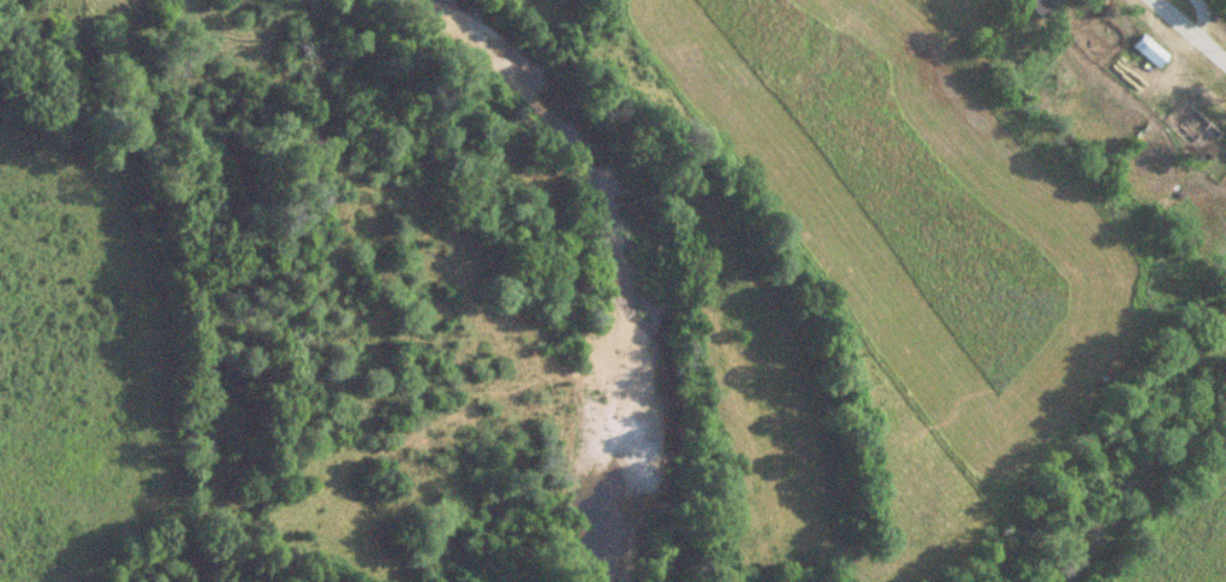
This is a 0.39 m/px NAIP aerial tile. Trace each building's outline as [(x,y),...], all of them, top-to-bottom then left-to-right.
[(1127,45),(1155,69),(1166,56),(1139,32),(1127,45)] [(1151,118),(1204,156),(1222,131),(1169,92),(1151,118)]
